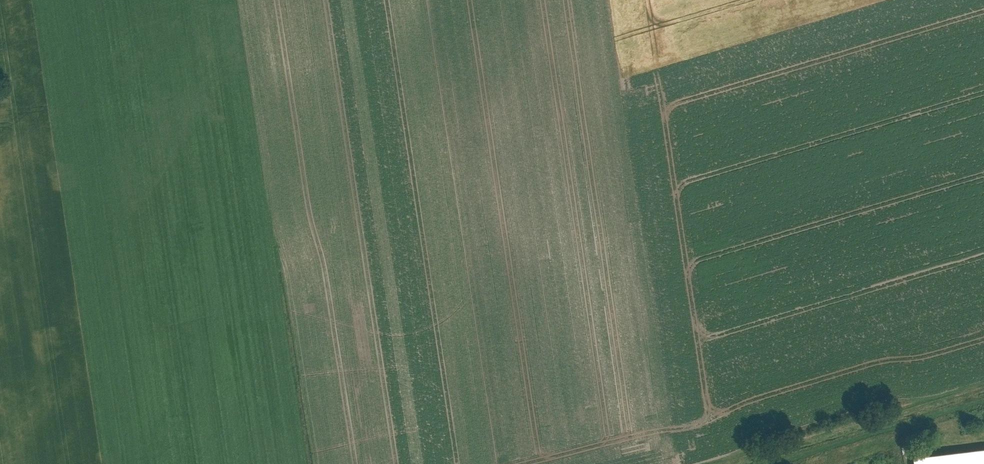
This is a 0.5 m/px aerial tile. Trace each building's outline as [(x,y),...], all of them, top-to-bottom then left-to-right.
[(915,458),(916,463),(983,463),(983,450),(915,458)]
